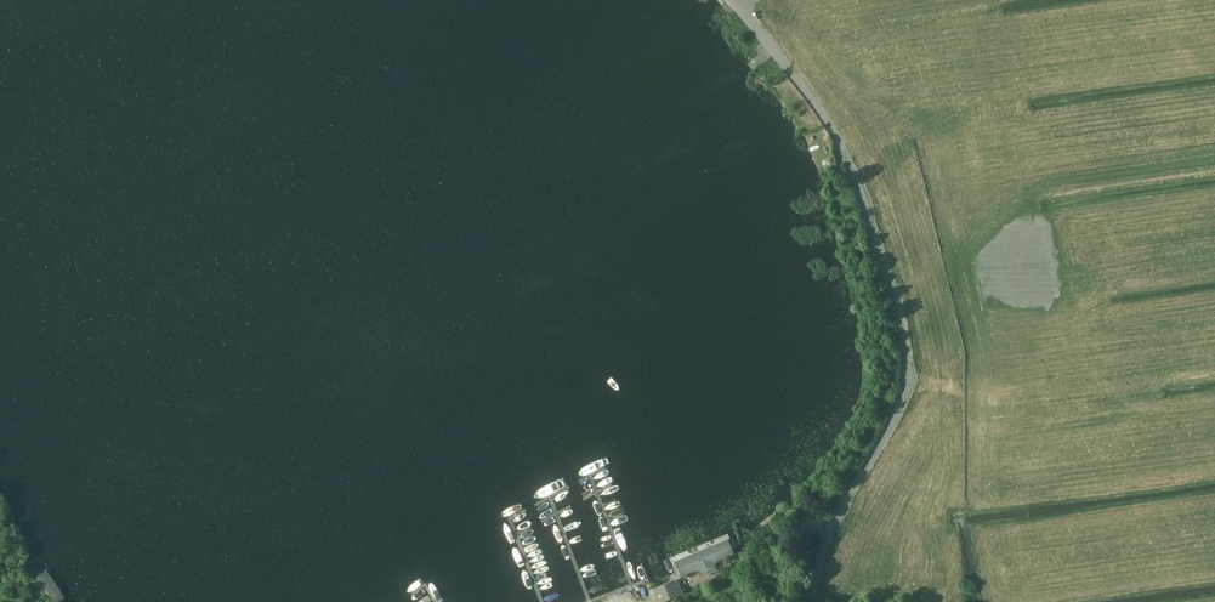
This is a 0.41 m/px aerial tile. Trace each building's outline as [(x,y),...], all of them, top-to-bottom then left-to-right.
[(699,568),(699,569),(703,577),(717,571),(714,564),(714,563),(713,562),(733,554),(727,541),(676,563),(682,576),(699,568)] [(53,601),(59,601),(65,598),(46,571),(36,578),(53,601)] [(681,594),(675,581),(653,590),(658,601),(662,601),(681,594)]
